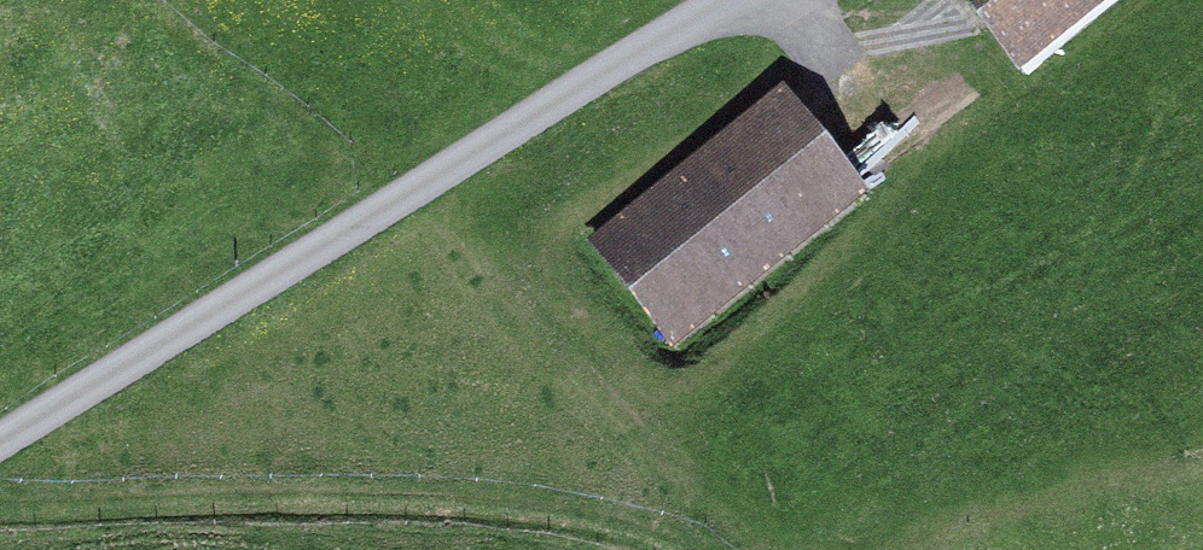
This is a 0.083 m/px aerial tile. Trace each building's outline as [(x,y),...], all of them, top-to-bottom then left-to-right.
[(1024,51),(1089,0),(983,0),(1024,51)] [(854,191),(781,100),(602,243),(674,333),(854,191)]
